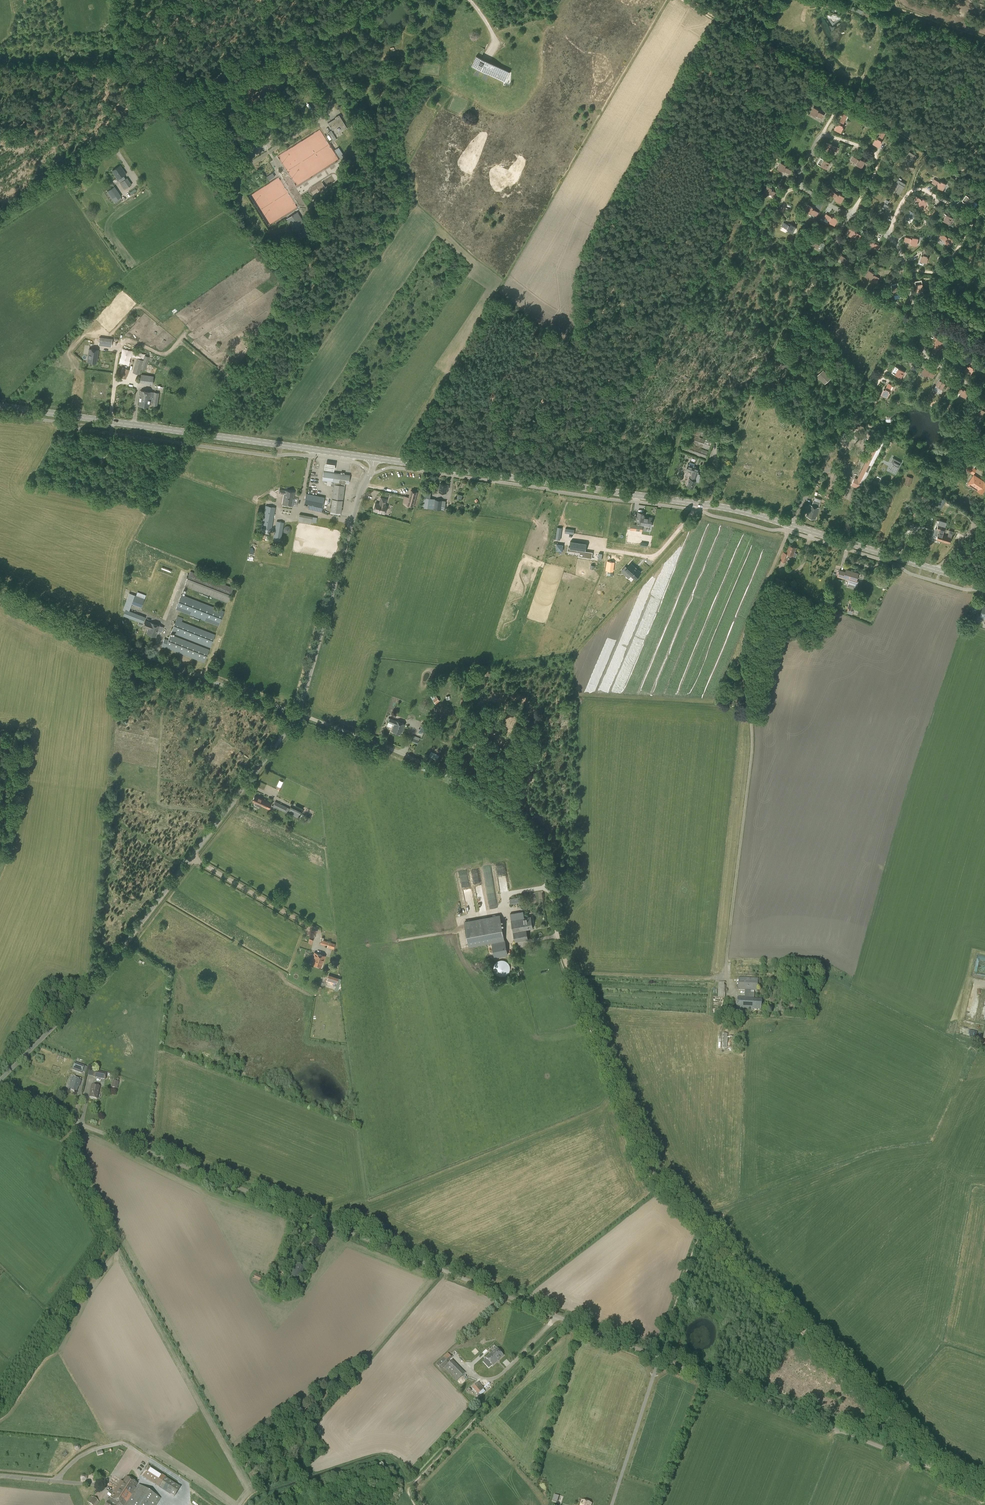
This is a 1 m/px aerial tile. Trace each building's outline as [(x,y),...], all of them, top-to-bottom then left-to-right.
[(831,16),(825,15),(833,26),(843,19),(842,17),(838,17),(836,15),(833,14),(831,16)] [(505,81),(510,71),(476,56),(471,66),(505,81)] [(822,118),(824,114),(818,110),(819,109),(814,106),(810,112),(815,115),(816,114),(822,118)] [(347,127),(339,115),(335,117),(336,118),(328,123),(333,130),(340,125),(343,130),(347,127)] [(845,120),(841,118),(839,123),(837,123),(837,124),(834,129),(841,132),(843,127),(842,126),(843,125),(845,120)] [(337,158),(337,155),(333,149),(331,149),(327,142),(327,141),(320,129),(307,137),(307,140),(309,140),(309,137),(315,147),(317,147),(319,150),(319,156),(320,158),(318,159),(321,164),(325,164),(327,166),(331,163),(331,161),(337,158)] [(883,141),(881,140),(884,135),(881,133),(877,139),(876,138),(873,144),(879,147),(882,142),(883,141)] [(833,144),(826,142),(824,149),(830,151),(830,150),(832,150),(837,152),(838,147),(833,146),(833,144)] [(339,149),(337,146),(334,148),(341,158),(344,156),(339,148),(339,149)] [(920,158),(914,154),(908,164),(914,168),(920,158)] [(860,159),(853,155),(851,159),(857,163),(857,164),(862,167),(865,161),(860,158),(860,159)] [(826,168),(830,162),(821,157),(817,163),(826,168)] [(789,173),(791,169),(785,166),(786,164),(781,161),(777,168),(782,171),(783,169),(789,173)] [(115,175),(123,170),(120,165),(112,171),(115,175)] [(123,170),(115,175),(118,179),(120,178),(122,181),(120,183),(124,189),(132,184),(127,177),(125,178),(123,176),(126,174),(123,170)] [(940,181),(934,178),(931,182),(937,185),(936,186),(942,189),(946,183),(941,180),(940,181)] [(906,184),(900,180),(894,190),(900,193),(906,184)] [(775,196),(778,192),(772,189),(772,188),(767,185),(764,191),(769,194),(769,193),(775,196)] [(114,203),(122,198),(113,186),(105,191),(114,203)] [(838,195),(832,191),(830,195),(835,198),(834,199),(841,203),(844,197),(839,194),(838,195)] [(971,206),(975,200),(966,194),(962,200),(971,206)] [(931,206),(922,200),(918,207),(927,213),(931,206)] [(814,208),(808,204),(804,211),(809,213),(810,212),(816,216),(819,212),(813,209),(814,208)] [(890,210),(884,206),(878,216),(884,220),(890,210)] [(909,216),(912,218),(916,213),(908,208),(901,219),(906,222),(909,216)] [(299,238),(310,231),(298,212),(287,218),(299,238)] [(949,223),(953,217),(943,212),(940,218),(949,223)] [(840,221),(831,215),(827,221),(836,227),(840,221)] [(790,225),(784,221),(781,225),(788,229),(787,230),(793,232),(796,226),(791,223),(790,225)] [(864,237),(854,231),(850,237),(860,243),(864,237)] [(915,237),(904,234),(902,242),(912,245),(915,237)] [(818,247),(821,241),(812,236),(809,242),(818,247)] [(949,242),(939,236),(935,242),(945,248),(949,242)] [(873,254),(879,244),(872,240),(866,250),(873,254)] [(927,256),(929,249),(925,248),(923,253),(922,253),(920,260),(927,262),(928,256),(927,256)] [(847,258),(841,254),(839,258),(845,262),(844,263),(849,266),(853,260),(848,257),(847,258)] [(877,281),(879,277),(873,273),(874,272),(869,269),(865,275),(870,278),(871,277),(877,281)] [(917,291),(924,289),(922,279),(915,280),(917,291)] [(894,294),(901,292),(898,282),(891,284),(894,294)] [(100,337),(99,345),(111,347),(112,338),(100,337)] [(940,348),(944,342),(938,338),(935,343),(936,344),(932,350),(936,352),(939,347),(940,348)] [(98,350),(89,348),(87,362),(97,363),(98,350)] [(145,370),(149,357),(145,355),(143,360),(137,358),(132,372),(139,374),(141,369),(145,370)] [(973,368),(976,362),(972,359),(970,364),(968,363),(965,370),(971,373),(974,368),(973,368)] [(901,377),(905,371),(895,365),(892,371),(901,377)] [(933,378),(935,374),(930,371),(931,370),(925,366),(921,372),(926,375),(927,374),(933,378)] [(125,379),(128,369),(123,367),(119,377),(125,379)] [(824,384),(831,378),(823,370),(817,376),(824,384)] [(191,381),(203,386),(206,378),(195,372),(191,381)] [(942,388),(947,379),(941,376),(936,385),(942,388)] [(889,391),(892,385),(889,383),(886,387),(885,387),(881,393),(887,397),(890,392),(889,391)] [(962,388),(957,385),(955,389),(961,393),(960,394),(965,397),(969,391),(963,387),(962,388)] [(157,405),(159,393),(141,390),(139,405),(140,405),(140,406),(143,406),(143,405),(149,406),(150,401),(153,402),(153,405),(157,405)] [(191,402),(205,404),(206,395),(193,392),(191,402)] [(173,410),(176,397),(167,395),(164,408),(173,410)] [(984,410),(984,406),(981,404),(976,413),(982,416),(984,410)] [(196,415),(196,405),(183,405),(183,414),(196,415)] [(721,432),(724,427),(715,422),(712,427),(721,432)] [(714,437),(715,433),(707,430),(707,428),(691,423),(688,432),(699,436),(700,435),(702,436),(703,434),(705,435),(705,434),(714,437)] [(710,450),(713,442),(687,433),(684,441),(710,450)] [(861,489),(885,440),(878,436),(857,479),(855,477),(851,484),(861,489)] [(707,460),(710,451),(683,442),(680,450),(707,460)] [(904,458),(897,454),(892,464),(899,468),(904,458)] [(976,464),(971,461),(965,469),(973,474),(976,469),(974,467),(976,464)] [(695,464),(690,462),(689,464),(688,464),(686,470),(693,472),(691,478),(689,478),(688,481),(689,481),(687,485),(694,488),(696,480),(699,481),(701,475),(698,474),(700,468),(694,466),(695,464)] [(349,483),(350,475),(334,473),(323,471),(322,480),(327,481),(327,485),(332,485),(332,486),(334,487),(334,488),(331,511),(341,512),(345,482),(349,483)] [(974,476),(969,484),(982,493),(984,488),(984,482),(983,481),(983,482),(974,476)] [(449,488),(449,485),(448,485),(448,484),(441,483),(440,491),(447,492),(447,488),(449,488)] [(284,497),(294,498),(295,492),(285,490),(280,489),(279,493),(285,494),(284,497)] [(406,505),(414,507),(418,492),(410,490),(406,505)] [(323,506),(325,497),(306,493),(304,503),(323,506)] [(940,498),(935,495),(931,502),(936,505),(941,508),(946,500),(941,497),(940,498)] [(292,505),(294,498),(284,497),(283,503),(292,505)] [(385,505),(387,499),(381,497),(379,504),(375,503),(373,510),(384,513),(386,506),(385,505)] [(444,510),(446,500),(423,497),(421,507),(444,510)] [(819,507),(820,502),(813,500),(812,505),(810,504),(806,516),(816,519),(819,507)] [(462,512),(464,504),(457,503),(455,511),(462,512)] [(272,530),(276,507),(265,505),(261,528),(272,530)] [(645,513),(638,512),(637,521),(641,521),(641,525),(632,523),(631,529),(642,531),(643,525),(651,526),(652,517),(645,516),(645,513)] [(937,529),(936,535),(938,535),(937,536),(936,539),(937,539),(937,540),(940,541),(941,540),(950,543),(953,531),(949,530),(948,536),(943,535),(945,527),(947,522),(939,520),(939,521),(939,520),(937,525),(938,525),(937,529)] [(280,541),(284,522),(276,521),(273,540),(280,541)] [(589,544),(573,542),(572,550),(582,551),(582,558),(586,558),(586,555),(589,556),(590,552),(588,552),(589,544)] [(797,553),(795,552),(797,547),(789,545),(786,553),(784,552),(781,560),(786,562),(788,556),(787,556),(788,554),(793,555),(793,556),(796,557),(797,553)] [(642,572),(631,562),(626,568),(624,567),(621,570),(625,573),(626,572),(631,576),(635,580),(642,572)] [(859,573),(846,569),(845,572),(840,570),(838,576),(856,581),(859,573)] [(227,603),(233,588),(190,571),(184,586),(227,603)] [(783,586),(785,581),(778,578),(774,577),(772,582),(783,586)] [(129,593),(123,610),(125,610),(126,609),(129,610),(131,604),(135,595),(129,593)] [(218,626),(224,611),(181,594),(176,609),(218,626)] [(141,607),(145,599),(135,595),(131,604),(141,607)] [(850,599),(847,608),(848,608),(846,613),(852,614),(854,610),(856,601),(850,599)] [(143,623),(145,617),(129,610),(126,609),(125,610),(123,615),(143,623)] [(210,647),(215,634),(182,621),(183,618),(178,616),(171,632),(210,647)] [(164,627),(146,620),(143,626),(149,628),(147,632),(156,636),(158,630),(162,632),(164,627)] [(209,650),(170,635),(168,640),(164,639),(162,645),(163,645),(162,646),(164,647),(164,646),(204,662),(209,650)] [(391,727),(392,725),(394,726),(392,730),(401,734),(405,723),(391,718),(388,726),(391,727)] [(425,733),(428,725),(422,722),(419,730),(425,733)] [(417,743),(420,738),(413,735),(411,741),(417,743)] [(264,799),(255,795),(253,800),(255,801),(254,804),(255,805),(257,805),(260,807),(261,807),(262,805),(269,808),(272,802),(264,799)] [(290,808),(275,801),(273,806),(285,811),(288,813),(290,808)] [(523,911),(510,913),(512,919),(511,920),(513,926),(515,941),(528,938),(526,929),(533,927),(532,922),(531,916),(524,917),(523,911)] [(508,954),(505,940),(503,933),(500,915),(465,922),(468,940),(469,947),(492,942),(495,957),(508,954)] [(333,949),(335,944),(321,939),(320,943),(327,946),(333,949)] [(323,963),(325,956),(315,952),(313,960),(312,964),(321,966),(322,963),(323,963)] [(337,990),(340,979),(338,978),(328,974),(327,980),(337,983),(335,990),(337,990)] [(758,991),(759,979),(739,978),(738,990),(746,990),(745,998),(738,997),(737,1010),(754,1010),(754,1009),(761,1010),(762,999),(756,999),(756,998),(755,998),(755,991),(758,991)] [(726,994),(726,991),(725,991),(726,983),(719,982),(718,997),(725,997),(725,994),(726,994)] [(737,1048),(737,1037),(727,1037),(727,1034),(722,1034),(721,1048),(737,1048)] [(82,1072),(84,1066),(75,1063),(73,1069),(82,1072)] [(105,1080),(107,1073),(94,1071),(93,1077),(105,1080)] [(79,1087),(81,1081),(72,1078),(70,1084),(71,1084),(69,1090),(76,1093),(78,1087),(79,1087)] [(97,1099),(99,1087),(91,1085),(90,1092),(91,1092),(89,1097),(90,1098),(91,1099),(93,1099),(94,1098),(97,1099)] [(301,1274),(304,1268),(296,1264),(293,1271),(292,1271),(289,1279),(299,1283),(302,1275),(301,1274)] [(258,1285),(262,1277),(255,1273),(251,1282),(258,1285)] [(271,1290),(274,1282),(269,1280),(265,1288),(271,1290)] [(493,1365),(504,1355),(497,1348),(487,1358),(493,1365)] [(441,1369),(448,1363),(447,1362),(452,1358),(448,1353),(443,1357),(444,1358),(436,1364),(441,1369)] [(457,1381),(465,1373),(452,1360),(444,1368),(457,1381)] [(478,1394),(484,1388),(478,1382),(472,1387),(478,1394)] [(141,1476),(159,1488),(166,1477),(148,1466),(141,1476)] [(135,1487),(138,1484),(127,1477),(111,1500),(110,1499),(106,1504),(156,1504),(160,1498),(139,1484),(136,1488),(135,1487)] [(176,1485),(170,1494),(174,1497),(180,1487),(176,1485)] [(98,1501),(93,1497),(89,1503),(91,1504),(95,1504),(98,1501)]
